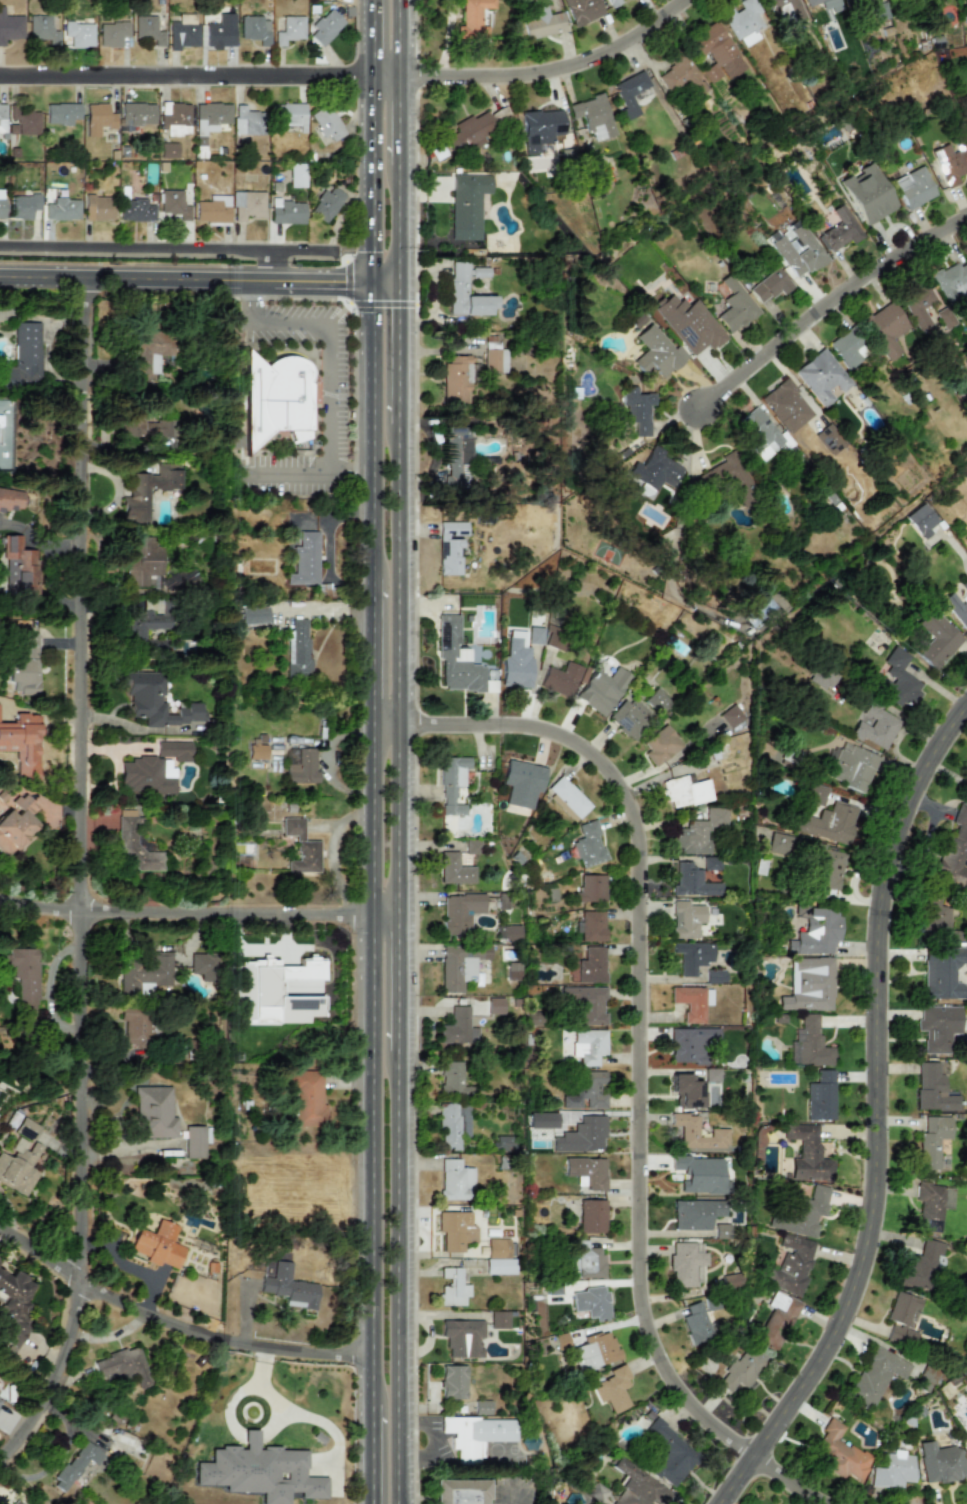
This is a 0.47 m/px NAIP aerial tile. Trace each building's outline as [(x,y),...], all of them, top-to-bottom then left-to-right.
[(461,26),(456,26),(456,38),(487,39),(487,26),(481,26),(481,8),(494,9),(494,0),(462,0),(461,26)] [(574,27),(604,15),(598,0),(563,0),(574,27)] [(611,8),(621,2),(620,0),(606,0),(611,8)] [(741,9),(733,13),(730,8),(721,13),(740,48),(758,39),(754,31),(762,27),(756,14),(760,12),(754,0),(740,0),(737,1),(741,9)] [(769,13),(787,5),(790,12),(800,8),(797,0),(763,0),(769,13)] [(871,6),(876,21),(889,17),(884,1),(871,6)] [(2,6),(0,6),(0,45),(3,45),(3,39),(23,38),(22,15),(3,15),(2,6)] [(548,14),(546,6),(534,8),(536,17),(523,20),(526,39),(566,32),(562,12),(548,14)] [(344,22),(330,8),(307,33),(321,47),(344,22)] [(233,47),(234,13),(218,13),(218,23),(205,23),(204,46),(233,47)] [(169,50),(178,50),(178,46),(197,46),(197,14),(178,14),(178,21),(169,21),(169,50)] [(50,15),(28,15),(29,41),(47,41),(47,46),(58,46),(57,30),(51,30),(50,15)] [(134,44),(163,44),(164,31),(156,31),(156,15),(134,15),(134,44)] [(304,39),(303,15),(282,16),(282,31),(274,31),(274,46),(285,46),(285,39),(304,39)] [(240,39),(258,39),(258,46),(269,46),(269,17),(240,16),(240,39)] [(688,38),(699,56),(706,52),(713,63),(701,70),(709,83),(723,74),(726,79),(745,67),(715,21),(688,38)] [(93,22),(63,22),(63,36),(69,36),(69,47),(93,47),(93,22)] [(99,22),(99,47),(120,47),(120,36),(128,36),(128,22),(99,22)] [(655,73),(668,93),(688,81),(690,84),(699,79),(685,55),(655,73)] [(639,114),(631,94),(649,87),(643,71),(612,84),(627,119),(639,114)] [(567,104),(570,119),(582,116),(586,133),(591,132),(594,141),(613,136),(603,95),(567,104)] [(154,103),(120,102),(120,124),(154,125),(154,103)] [(161,135),(189,134),(188,102),(161,103),(161,135)] [(79,103),(46,103),(46,124),(71,124),(71,119),(79,119),(79,103)] [(85,103),(86,137),(99,136),(98,128),(115,127),(114,112),(107,113),(107,103),(85,103)] [(230,124),(230,103),(195,103),(194,140),(203,140),(203,131),(216,131),(216,123),(230,124)] [(304,103),(274,103),(274,127),(304,127),(304,103)] [(233,134),(261,134),(261,111),(244,111),(245,105),(234,104),(233,134)] [(331,141),(344,134),(328,104),(310,113),(322,138),(328,134),(331,141)] [(503,124),(512,117),(503,106),(494,113),(503,124)] [(39,134),(38,108),(9,108),(9,119),(17,119),(17,134),(39,134)] [(454,125),(457,130),(446,136),(457,156),(485,142),(482,135),(495,128),(486,109),(454,125)] [(525,155),(539,153),(538,144),(553,143),(552,136),(564,135),(562,109),(521,113),(525,155)] [(959,184),(957,177),(966,174),(966,144),(966,140),(951,145),(950,143),(932,149),(945,188),(959,184)] [(176,142),(159,143),(159,158),(176,157),(176,142)] [(288,187),(304,187),(305,164),(289,163),(288,187)] [(862,225),(895,210),(873,164),(851,174),(851,175),(841,179),(862,225)] [(936,196),(922,166),(892,180),(906,210),(936,196)] [(479,240),(480,193),(490,194),(491,175),(452,174),(451,240),(479,240)] [(327,222),(344,194),(327,184),(310,212),(327,222)] [(160,212),(166,212),(166,220),(190,220),(190,205),(183,205),(183,190),(160,190),(160,212)] [(232,221),(244,221),(244,216),(263,217),(263,191),(232,191),(232,221)] [(39,195),(11,194),(10,219),(31,219),(31,210),(39,210),(39,195)] [(84,220),(112,221),(113,196),(85,195),(84,220)] [(229,195),(209,195),(208,201),(195,201),(195,222),(228,222),(229,195)] [(44,203),(44,219),(79,219),(79,198),(53,198),(53,203),(44,203)] [(154,205),(146,204),(146,199),(119,198),(119,220),(154,221),(154,205)] [(303,223),(303,201),(269,200),(269,223),(303,223)] [(863,237),(842,203),(831,210),(838,222),(818,234),(829,252),(849,240),(852,243),(863,237)] [(825,261),(801,221),(770,241),(794,280),(825,261)] [(449,314),(493,315),(493,296),(466,296),(467,276),(488,277),(488,268),(468,268),(469,262),(450,261),(449,314)] [(958,267),(956,262),(931,274),(945,303),(966,293),(966,263),(958,267)] [(760,304),(778,290),(781,295),(792,286),(776,267),(748,290),(760,304)] [(732,297),(712,312),(730,334),(759,312),(729,273),(720,280),(732,297)] [(929,325),(922,307),(934,302),(927,284),(900,295),(915,331),(929,325)] [(653,308),(691,357),(707,343),(712,350),(726,339),(695,299),(684,307),(673,292),(661,302),(653,308)] [(891,339),(908,328),(891,301),(861,320),(887,361),(900,353),(891,339)] [(13,322),(13,367),(0,367),(0,384),(40,384),(39,322),(13,322)] [(673,349),(649,323),(634,337),(646,349),(632,362),(643,375),(651,367),(662,379),(687,357),(677,346),(673,349)] [(827,344),(847,370),(869,353),(849,328),(827,344)] [(157,373),(157,355),(168,355),(168,332),(133,332),(134,373),(157,373)] [(506,372),(507,350),(498,350),(498,336),(485,336),(485,372),(506,372)] [(851,383),(821,348),(792,372),(822,408),(833,398),(827,391),(834,384),(841,392),(851,383)] [(310,440),(308,359),(259,360),(259,354),(243,354),(245,435),(229,435),(229,448),(245,448),(244,438),(289,438),(289,441),(310,440)] [(788,434),(814,414),(784,378),(759,399),(788,434)] [(653,393),(636,394),(636,386),(622,386),(623,423),(634,422),(635,436),(649,436),(649,405),(654,405),(653,393)] [(777,435),(756,406),(734,423),(761,460),(781,446),(784,450),(793,444),(783,430),(777,435)] [(120,437),(175,435),(175,420),(140,421),(140,411),(120,411),(120,437)] [(832,456),(846,443),(828,423),(813,436),(832,456)] [(470,489),(471,428),(443,428),(443,465),(448,465),(447,476),(444,476),(444,488),(470,489)] [(641,465),(634,461),(626,474),(655,491),(660,481),(671,487),(682,468),(661,456),(664,451),(652,445),(641,465)] [(715,465),(737,509),(758,499),(732,450),(719,456),(722,461),(715,465)] [(128,473),(128,496),(122,496),(122,512),(130,512),(130,523),(148,523),(148,489),(177,489),(178,463),(156,463),(155,473),(128,473)] [(20,514),(23,491),(0,487),(0,511),(20,514)] [(938,526),(924,503),(905,514),(919,538),(938,526)] [(466,522),(439,522),(439,575),(459,575),(459,547),(462,547),(462,536),(466,536),(466,522)] [(317,584),(318,531),(299,530),(299,546),(293,546),(293,573),(287,573),(287,584),(317,584)] [(37,598),(36,549),(20,550),(20,535),(3,535),(4,598),(37,598)] [(155,587),(155,574),(161,574),(161,537),(126,536),(126,587),(155,587)] [(959,584),(966,595),(966,578),(959,584)] [(960,604),(951,592),(941,600),(966,634),(966,598),(960,604)] [(752,628),(776,608),(767,597),(742,617),(752,628)] [(239,606),(240,624),(267,623),(267,606),(239,606)] [(165,629),(164,615),(151,615),(151,609),(141,609),(141,615),(128,615),(128,648),(165,647),(165,638),(144,639),(144,629),(165,629)] [(930,638),(916,653),(934,670),(963,640),(930,609),(916,624),(930,638)] [(459,615),(438,615),(438,659),(441,659),(441,690),(495,691),(495,680),(484,680),(484,664),(469,664),(469,648),(459,648),(459,615)] [(307,618),(291,618),(291,630),(286,630),(287,677),(309,677),(307,618)] [(37,693),(37,620),(13,620),(13,658),(7,658),(7,682),(12,682),(12,693),(37,693)] [(528,644),(542,645),(543,627),(528,627),(528,644)] [(502,656),(501,687),(530,688),(531,647),(524,647),(525,631),(512,631),(512,637),(507,637),(506,656),(502,656)] [(562,649),(563,637),(548,635),(546,647),(562,649)] [(900,671),(909,656),(893,646),(882,662),(888,666),(882,676),(875,672),(866,686),(899,705),(902,700),(912,705),(924,685),(900,671)] [(581,667),(565,661),(561,672),(547,667),(539,687),(570,698),(581,667)] [(806,677),(825,692),(838,676),(820,661),(806,677)] [(630,676),(615,666),(608,677),(594,669),(575,699),(603,717),(630,676)] [(162,672),(124,673),(125,696),(128,695),(129,717),(143,717),(143,725),(196,723),(196,726),(204,726),(204,711),(200,711),(200,702),(185,702),(185,707),(176,707),(176,714),(164,714),(164,702),(163,702),(162,672)] [(643,700),(659,714),(671,702),(655,687),(643,700)] [(633,700),(629,705),(623,699),(607,718),(631,740),(652,717),(633,700)] [(730,729),(744,718),(734,703),(719,714),(730,729)] [(884,750),(900,721),(867,703),(849,735),(860,741),(862,738),(884,750)] [(15,751),(15,775),(37,775),(36,735),(39,735),(39,713),(14,713),(14,722),(0,722),(0,751),(15,751)] [(648,750),(643,754),(653,767),(682,747),(666,724),(642,741),(648,750)] [(265,759),(265,736),(249,736),(249,759),(265,759)] [(190,741),(156,741),(156,756),(173,756),(173,761),(190,761),(190,741)] [(878,757),(841,741),(827,777),(864,793),(878,757)] [(315,747),(297,748),(297,763),(285,764),(286,783),(316,782),(315,747)] [(119,762),(120,792),(173,792),(173,757),(130,757),(130,761),(119,762)] [(469,757),(441,757),(440,815),(465,815),(465,805),(455,804),(455,786),(463,786),(464,769),(469,769),(469,757)] [(540,793),(545,768),(506,760),(501,784),(509,786),(505,805),(531,810),(535,792),(540,793)] [(591,806),(561,775),(548,788),(578,819),(591,806)] [(712,799),(707,779),(687,783),(686,775),(660,781),(664,801),(670,799),(671,808),(712,799)] [(827,788),(808,782),(803,801),(822,807),(827,788)] [(6,857),(37,825),(28,816),(38,806),(22,791),(8,805),(9,806),(0,815),(0,851),(6,857)] [(857,807),(832,800),(829,812),(820,809),(818,819),(798,813),(793,831),(847,845),(857,807)] [(958,803),(952,823),(951,823),(934,877),(960,885),(965,869),(960,867),(966,846),(966,806),(958,803)] [(726,807),(706,807),(706,820),(686,821),(686,828),(674,829),(674,853),(709,853),(708,829),(726,829),(726,807)] [(118,869),(163,869),(163,850),(135,850),(135,823),(141,823),(141,816),(118,816),(118,869)] [(318,872),(318,841),(303,841),(303,817),(282,817),(281,835),(296,835),(296,860),(286,860),(286,871),(318,872)] [(600,835),(595,819),(570,827),(582,868),(606,860),(598,835),(600,835)] [(791,835),(770,833),(768,853),(788,855),(791,835)] [(846,853),(817,846),(807,884),(836,891),(846,853)] [(474,867),(457,866),(457,852),(440,851),(440,884),(474,884),(474,867)] [(720,869),(720,857),(703,858),(704,870),(720,869)] [(676,885),(671,886),(671,896),(720,895),(720,883),(702,883),(701,869),(693,869),(692,861),(676,862),(676,885)] [(606,902),(605,875),(580,875),(580,892),(575,892),(575,902),(606,902)] [(443,895),(443,935),(468,934),(468,913),(484,913),(484,894),(443,895)] [(920,937),(955,939),(956,931),(947,930),(948,907),(938,906),(939,894),(922,894),(920,937)] [(705,906),(689,905),(689,901),(673,901),(672,938),(698,938),(698,923),(704,923),(705,906)] [(785,953),(835,955),(838,910),(806,908),(805,932),(795,932),(795,940),(786,940),(785,953)] [(604,942),(605,911),(581,911),(580,941),(604,942)] [(520,939),(519,925),(497,925),(497,940),(520,939)] [(680,977),(695,977),(695,964),(713,964),(712,943),(672,944),(672,953),(680,953),(680,977)] [(490,946),(442,946),(441,992),(463,992),(463,981),(475,981),(475,959),(490,960),(490,946)] [(604,982),(605,947),(584,946),(584,961),(572,961),(571,982),(604,982)] [(36,948),(5,948),(5,969),(10,969),(10,979),(17,979),(17,1015),(36,1015),(36,948)] [(962,983),(954,983),(953,964),(966,964),(966,948),(923,949),(923,998),(962,998),(962,983)] [(119,993),(150,994),(151,985),(170,985),(171,951),(151,951),(151,959),(120,958),(119,993)] [(190,952),(189,973),(200,974),(200,980),(217,981),(218,953),(190,952)] [(241,1024),(307,1022),(307,1016),(321,1015),(321,993),(323,993),(322,957),(299,958),(299,966),(277,966),(277,959),(234,960),(236,1002),(240,1002),(241,1024)] [(832,958),(789,958),(790,996),(778,996),(778,1010),(833,1010),(832,958)] [(520,979),(520,962),(507,963),(508,980),(520,979)] [(706,982),(717,983),(717,971),(706,971),(706,982)] [(604,987),(560,987),(560,1005),(580,1005),(580,1026),(606,1026),(606,1013),(604,1013),(604,987)] [(670,1003),(684,1003),(684,1023),(704,1023),(704,1005),(711,1005),(712,988),(671,987),(670,1003)] [(488,1014),(504,1013),(503,997),(487,998),(488,1014)] [(478,1028),(469,1027),(469,1006),(451,1006),(451,1025),(439,1025),(439,1043),(477,1044),(478,1028)] [(959,1006),(919,1007),(920,1020),(916,1020),(916,1031),(923,1030),(923,1054),(950,1054),(950,1034),(960,1033),(959,1006)] [(123,1044),(150,1045),(151,1007),(120,1007),(119,1020),(124,1020),(123,1044)] [(790,1064),(833,1065),(833,1047),(820,1047),(821,1034),(817,1034),(818,1014),(801,1013),(801,1029),(795,1029),(795,1041),(791,1041),(790,1064)] [(670,1029),(671,1063),(704,1062),(703,1046),(718,1045),(717,1028),(670,1029)] [(605,1055),(606,1030),(573,1029),(572,1057),(579,1057),(579,1066),(597,1066),(598,1055),(605,1055)] [(462,1061),(440,1062),(441,1095),(473,1094),(473,1086),(463,1087),(462,1061)] [(958,1111),(958,1095),(944,1095),(944,1075),(939,1075),(939,1062),(918,1062),(917,1110),(958,1111)] [(322,1105),(321,1070),(288,1071),(288,1090),(294,1090),(294,1126),(326,1125),(325,1104),(322,1105)] [(834,1119),(833,1070),(816,1070),(817,1083),(806,1083),(807,1120),(834,1119)] [(561,1108),(580,1108),(581,1099),(586,1099),(586,1108),(606,1109),(606,1093),(600,1093),(600,1084),(605,1084),(605,1071),(576,1071),(576,1096),(561,1095),(561,1108)] [(690,1074),(670,1074),(670,1093),(675,1093),(675,1107),(705,1107),(705,1090),(701,1090),(701,1081),(690,1081),(690,1074)] [(171,1117),(170,1086),(135,1086),(136,1137),(176,1136),(176,1117),(171,1117)] [(468,1137),(469,1104),(439,1104),(438,1150),(459,1151),(459,1136),(468,1137)] [(728,1128),(710,1128),(710,1137),(698,1137),(698,1114),(670,1114),(671,1126),(681,1126),(681,1148),(728,1147),(728,1128)] [(552,1152),(604,1152),(604,1116),(580,1115),(580,1124),(574,1124),(574,1132),(561,1132),(561,1137),(553,1137),(552,1152)] [(38,1172),(30,1167),(35,1156),(41,1160),(47,1149),(31,1140),(38,1126),(20,1116),(11,1131),(18,1135),(7,1155),(0,1152),(0,1182),(25,1196),(38,1172)] [(951,1117),(925,1116),(924,1132),(919,1132),(919,1169),(939,1170),(939,1139),(950,1139),(951,1117)] [(791,1179),(832,1180),(833,1159),(818,1159),(819,1125),(784,1125),(784,1139),(799,1140),(799,1158),(791,1158),(791,1179)] [(185,1158),(204,1157),(204,1143),(209,1143),(209,1126),(184,1126),(185,1158)] [(512,1136),(494,1136),(493,1151),(512,1151),(512,1136)] [(722,1157),(671,1157),(671,1170),(682,1170),(682,1194),(730,1193),(730,1180),(722,1180),(722,1157)] [(605,1158),(564,1158),(564,1176),(585,1176),(585,1190),(605,1191),(605,1158)] [(472,1167),(460,1168),(460,1159),(440,1159),(441,1200),(473,1200),(472,1167)] [(939,1233),(942,1209),(951,1210),(953,1187),(916,1183),(914,1201),(918,1201),(915,1231),(939,1233)] [(813,1237),(818,1215),(824,1217),(830,1188),(812,1184),(809,1199),(793,1196),(790,1214),(771,1210),(767,1228),(813,1237)] [(605,1199),(579,1200),(579,1233),(605,1232),(605,1199)] [(673,1201),(673,1230),(710,1229),(710,1216),(724,1216),(724,1200),(673,1201)] [(470,1212),(438,1211),(438,1232),(443,1232),(443,1252),(463,1252),(464,1243),(476,1243),(476,1227),(470,1227),(470,1212)] [(184,1247),(171,1242),(177,1225),(157,1219),(152,1233),(136,1228),(128,1252),(158,1262),(177,1268),(184,1247)] [(799,1297),(806,1278),(803,1277),(816,1245),(784,1232),(778,1246),(785,1249),(777,1270),(769,1266),(762,1282),(799,1297)] [(486,1275),(514,1274),(514,1259),(509,1259),(509,1239),(486,1239),(486,1275)] [(944,1243),(923,1239),(919,1256),(914,1255),(911,1266),(901,1264),(896,1285),(929,1292),(937,1255),(941,1256),(944,1243)] [(571,1278),(603,1278),(602,1247),(588,1247),(588,1240),(570,1240),(571,1278)] [(695,1266),(706,1266),(706,1252),(701,1252),(701,1242),(671,1243),(671,1255),(667,1255),(667,1271),(672,1271),(672,1287),(695,1287),(695,1266)] [(291,1261),(274,1260),(273,1277),(261,1276),(259,1292),(285,1294),(284,1306),(315,1309),(317,1283),(289,1281),(291,1261)] [(461,1268),(441,1267),(441,1278),(449,1278),(449,1286),(439,1286),(438,1305),(464,1306),(464,1297),(469,1297),(469,1285),(461,1284),(461,1268)] [(0,1303),(0,1316),(9,1321),(0,1338),(0,1352),(10,1358),(30,1321),(21,1315),(27,1304),(22,1302),(32,1283),(11,1271),(8,1276),(0,1272),(0,1294),(4,1296),(0,1303)] [(723,1291),(740,1287),(737,1273),(720,1277),(723,1291)] [(572,1312),(587,1311),(587,1320),(608,1318),(606,1286),(583,1288),(583,1291),(571,1292),(572,1312)] [(771,1308),(754,1342),(775,1352),(800,1303),(774,1290),(766,1306),(771,1308)] [(921,1299),(895,1291),(885,1321),(891,1323),(886,1339),(913,1347),(917,1333),(907,1330),(913,1309),(918,1311),(921,1299)] [(690,1345),(712,1338),(700,1301),(685,1306),(687,1315),(681,1317),(690,1345)] [(491,1328),(509,1329),(509,1312),(491,1312),(491,1328)] [(481,1358),(481,1339),(484,1339),(484,1321),(441,1320),(441,1337),(447,1337),(447,1357),(481,1358)] [(618,1361),(611,1331),(583,1338),(585,1345),(571,1349),(577,1371),(618,1361)] [(766,1358),(747,1343),(717,1382),(736,1397),(766,1358)] [(92,1359),(99,1381),(131,1370),(137,1389),(151,1384),(138,1345),(92,1359)] [(904,1380),(911,1364),(872,1346),(849,1395),(874,1407),(889,1373),(904,1380)] [(606,1400),(612,1414),(629,1406),(622,1390),(632,1385),(622,1364),(608,1370),(611,1376),(591,1385),(599,1403),(606,1400)] [(466,1366),(441,1365),(440,1399),(465,1400),(466,1366)] [(490,1414),(490,1401),(475,1400),(474,1414),(490,1414)] [(671,1488),(699,1456),(655,1417),(643,1431),(666,1451),(649,1469),(671,1488)] [(515,1442),(515,1419),(441,1418),(441,1433),(451,1433),(451,1449),(457,1449),(457,1464),(481,1464),(482,1441),(515,1442)] [(844,1426),(830,1418),(808,1455),(844,1476),(845,1473),(858,1481),(871,1459),(837,1438),(844,1426)] [(222,1486),(222,1491),(260,1493),(260,1503),(288,1503),(288,1491),(299,1492),(299,1498),(325,1498),(326,1477),(305,1476),(306,1449),(257,1448),(257,1430),(243,1430),(243,1446),(219,1446),(219,1449),(210,1449),(210,1462),(194,1462),(194,1485),(222,1486)] [(63,1493),(87,1460),(95,1466),(104,1454),(83,1439),(51,1484),(63,1493)] [(918,1442),(924,1484),(965,1478),(960,1446),(934,1450),(933,1440),(918,1442)] [(871,1486),(901,1488),(902,1481),(912,1482),(914,1456),(904,1455),(904,1450),(892,1449),(892,1454),(884,1453),(883,1468),(872,1467),(871,1486)] [(651,1500),(657,1503),(666,1503),(673,1492),(615,1458),(610,1468),(626,1478),(611,1503),(649,1503),(651,1500)] [(435,1480),(436,1503),(488,1503),(488,1479),(435,1480)]
